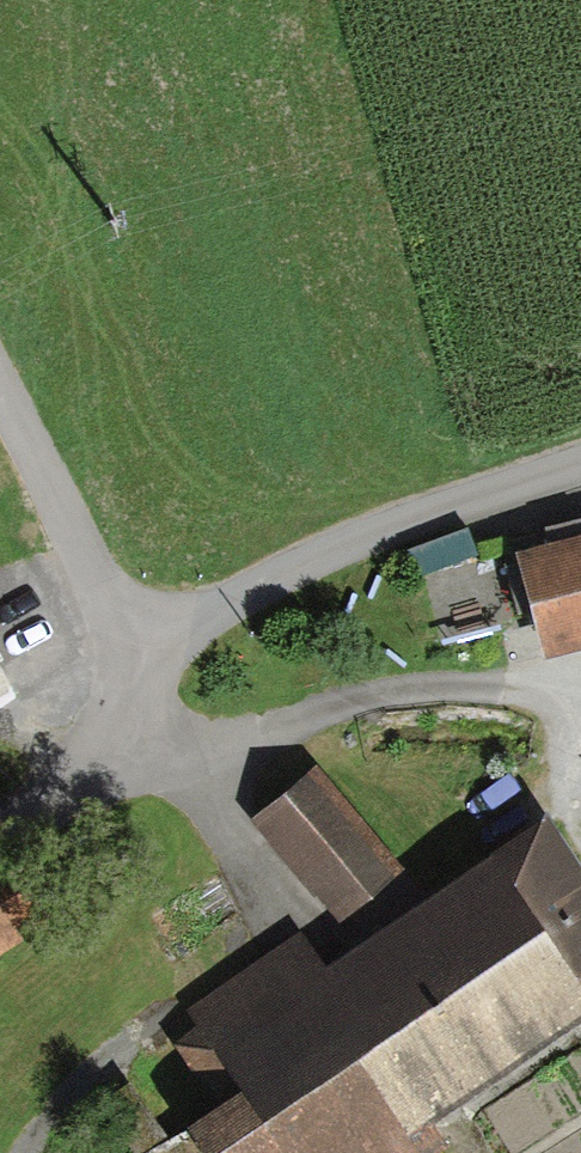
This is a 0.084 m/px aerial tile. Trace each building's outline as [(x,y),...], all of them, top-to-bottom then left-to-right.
[(580,655),(580,538),(508,557),(520,603),(536,666),(580,655)] [(249,825),(340,934),(408,878),(317,769),(249,825)] [(552,833),(416,920),(330,976),(301,931),(171,1014),(181,1030),(168,1038),(218,1116),(176,1142),(183,1152),(439,1152),(427,1134),(580,1035),(580,878),(552,833)] [(57,923),(16,855),(0,864),(0,957),(57,923)] [(126,1093),(110,1105),(141,1146),(158,1133),(126,1093)]
